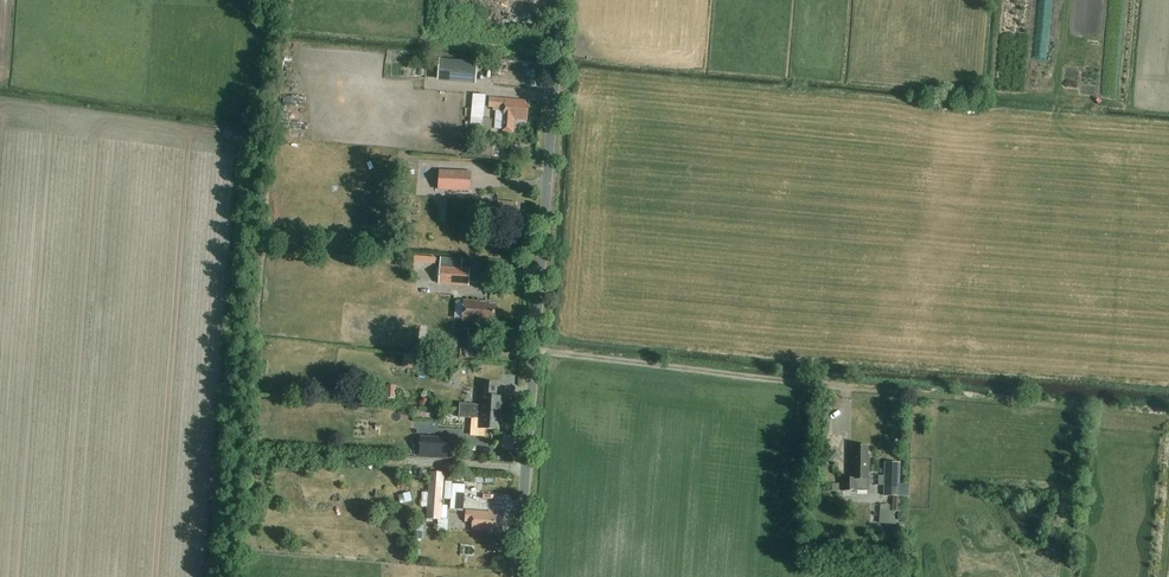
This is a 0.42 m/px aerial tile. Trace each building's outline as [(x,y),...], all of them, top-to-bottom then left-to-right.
[(477,62),(455,60),(438,59),(436,81),(475,85),(477,62)] [(483,119),(485,95),(473,94),(471,125),(481,126),(480,131),(491,132),(492,119),(483,119)] [(527,121),(528,105),(524,105),(525,101),(489,99),(488,106),(496,107),(494,129),(502,130),(502,131),(513,132),(514,120),(527,121)] [(262,108),(261,113),(281,117),(283,111),(262,108)] [(502,134),(493,134),(493,141),(502,142),(502,134)] [(493,156),(493,145),(481,144),(480,156),(493,156)] [(459,147),(459,155),(471,156),(471,148),(459,147)] [(357,154),(355,165),(362,166),(364,155),(357,154)] [(403,176),(403,183),(409,183),(409,167),(398,167),(398,176),(403,176)] [(437,190),(469,192),(470,172),(438,171),(437,190)] [(519,218),(519,207),(516,207),(517,203),(497,202),(496,220),(515,222),(515,218),(519,218)] [(440,266),(439,283),(468,285),(469,268),(461,268),(462,259),(441,258),(440,266)] [(383,280),(383,267),(371,267),(372,280),(383,280)] [(464,301),(462,321),(487,323),(487,321),(493,322),(495,305),(489,305),(489,303),(464,301)] [(447,347),(436,346),(436,355),(447,356),(447,347)] [(501,414),(502,397),(496,397),(497,385),(481,384),(480,396),(481,396),(480,406),(476,406),(476,405),(460,404),(459,411),(501,414)] [(387,385),(386,398),(396,399),(396,386),(387,385)] [(501,414),(459,411),(459,418),(474,419),(480,419),(479,429),(500,431),(501,414)] [(420,436),(419,456),(456,459),(458,439),(420,436)] [(869,491),(869,455),(868,455),(868,446),(853,446),(853,453),(851,453),(851,478),(842,478),(842,491),(869,491)] [(832,463),(840,455),(834,449),(826,456),(832,463)] [(811,465),(821,476),(830,467),(820,456),(811,465)] [(900,463),(884,463),(883,496),(899,496),(900,463)] [(446,506),(445,506),(441,506),(444,473),(429,472),(427,493),(421,492),(420,506),(426,507),(425,518),(437,519),(445,520),(446,506)] [(451,484),(449,509),(449,510),(462,511),(465,485),(451,484)] [(892,502),(892,512),(900,512),(900,497),(892,497),(892,502)] [(880,504),(879,523),(889,524),(890,505),(880,504)] [(494,528),(495,517),(492,517),(492,514),(465,512),(464,522),(471,522),(470,530),(491,532),(491,528),(494,528)] [(445,520),(437,519),(436,531),(446,532),(447,520),(445,520)] [(864,558),(856,557),(855,565),(863,566),(864,558)]
